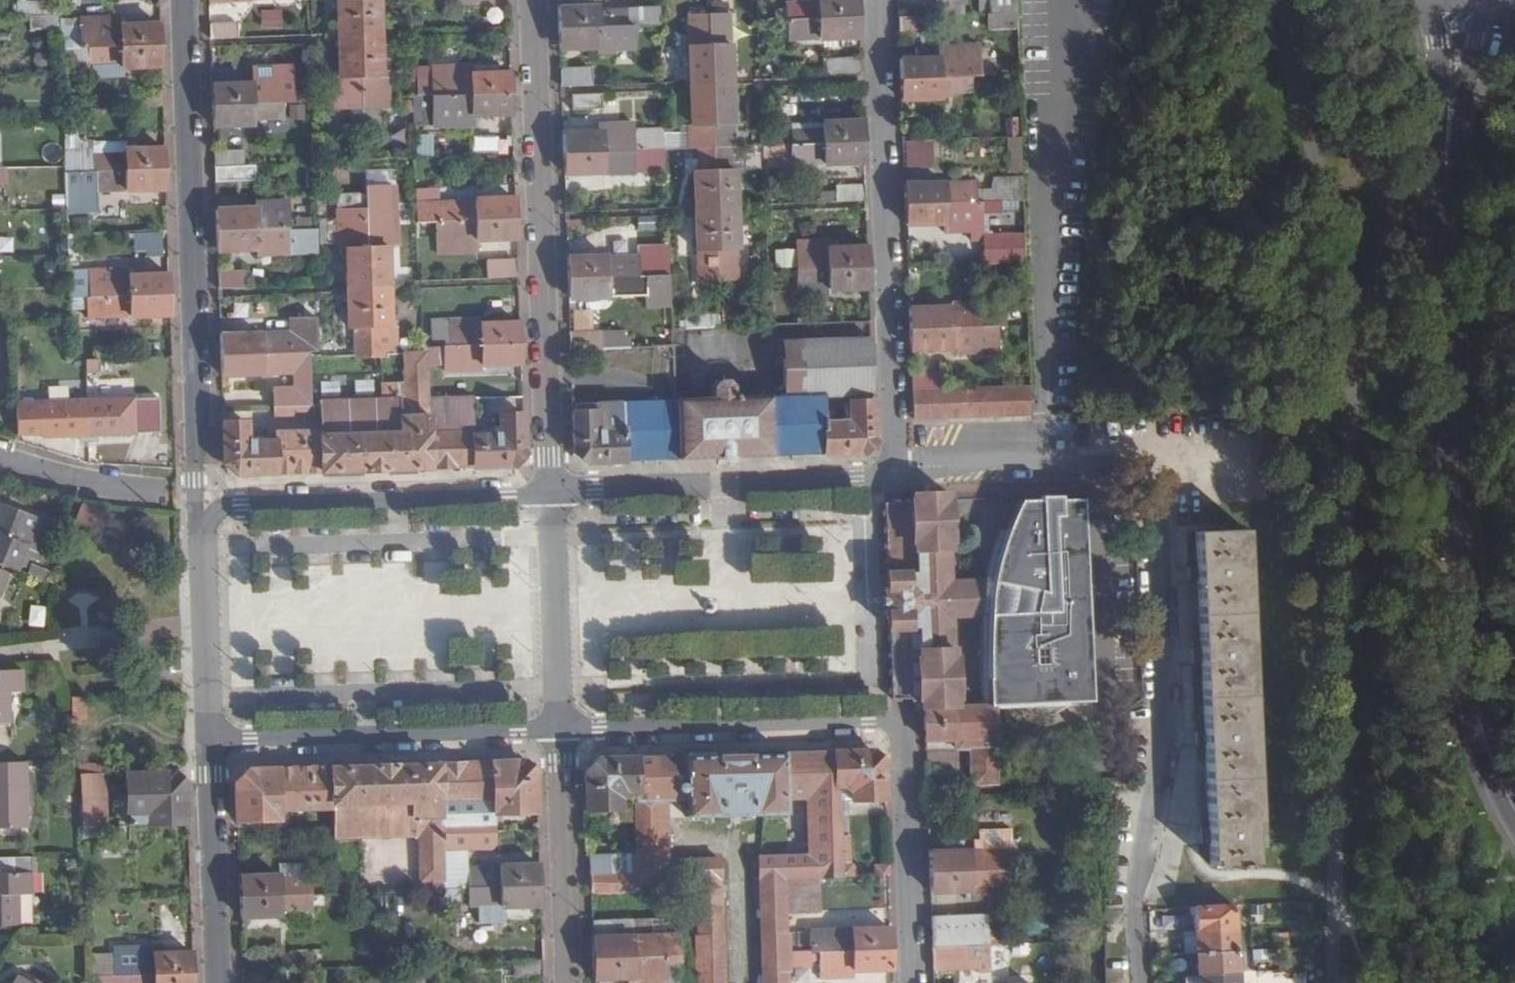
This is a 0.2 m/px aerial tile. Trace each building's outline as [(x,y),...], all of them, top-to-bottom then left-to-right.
[(358,0),(338,0),(339,38),(360,37),(358,0)] [(360,37),(382,36),(381,0),(358,0),(360,37)] [(859,0),(817,0),(817,1),(785,2),(785,9),(774,10),(775,20),(789,19),(859,17),(859,0)] [(965,14),(965,0),(936,0),(936,16),(965,14)] [(1017,0),(990,0),(990,13),(1017,13),(1017,0)] [(29,3),(29,17),(59,16),(59,2),(29,3)] [(660,24),(659,8),(599,10),(598,5),(557,7),(558,28),(628,25),(629,25),(660,24)] [(261,10),(261,29),(283,28),(282,10),(261,10)] [(60,30),(61,47),(90,47),(161,44),(160,23),(122,23),(122,13),(59,16),(60,30)] [(988,29),(1018,28),(1017,13),(990,13),(987,14),(988,29)] [(711,85),(708,14),(687,15),(689,86),(711,85)] [(730,14),(708,14),(711,85),(732,85),(730,14)] [(30,31),(60,30),(59,16),(29,17),(30,31)] [(929,16),(898,16),(898,32),(930,31),(929,16)] [(859,17),(789,19),(790,41),(860,39),(859,17)] [(211,24),(211,39),(239,37),(238,23),(211,24)] [(628,25),(558,28),(559,50),(596,49),(597,51),(605,51),(605,45),(629,44),(628,25)] [(382,36),(360,37),(363,110),(363,134),(374,132),(373,119),(381,119),(380,109),(390,109),(389,77),(383,77),(382,36)] [(360,37),(339,38),(340,78),(333,79),(334,111),(351,111),(363,110),(360,37)] [(121,68),(162,67),(161,44),(90,47),(90,66),(121,65),(121,68)] [(972,77),(983,76),(982,45),(940,47),(941,56),(899,58),(900,79),(972,77)] [(826,60),(827,77),(861,75),(860,58),(826,60)] [(121,65),(90,66),(90,80),(121,79),(121,68),(121,65)] [(253,83),(213,84),(214,104),(284,101),(293,101),(293,91),(293,81),(292,66),(283,66),(252,68),(253,83)] [(511,94),(511,72),(472,74),(472,66),(430,68),(431,80),(416,81),(417,97),(440,96),(511,94)] [(560,87),(593,86),(592,68),(559,69),(560,87)] [(900,79),(901,101),(942,99),(942,97),(957,96),(957,93),(972,92),(972,77),(900,79)] [(711,85),(689,86),(691,127),(696,127),(697,148),(713,148),(711,85)] [(732,85),(711,85),(713,148),(735,147),(732,85)] [(293,101),(314,100),(313,90),(293,91),(293,101)] [(135,92),(135,108),(164,107),(163,92),(135,92)] [(601,93),(571,94),(572,110),(601,109),(601,93)] [(440,96),(412,98),(412,101),(413,114),(413,119),(440,118),(440,122),(472,120),(472,116),(512,114),(511,94),(440,96)] [(284,101),(214,104),(214,126),(254,125),(254,119),(285,118),(284,101)] [(413,114),(412,101),(402,101),(402,114),(413,114)] [(363,110),(351,111),(351,134),(363,134),(363,110)] [(1022,137),(1021,118),(1006,119),(1006,137),(1008,137),(1022,137)] [(792,134),(763,136),(763,146),(863,143),(862,121),(792,123),(792,134)] [(599,131),(561,132),(562,153),(634,151),(633,123),(599,124),(599,131)] [(63,126),(64,139),(83,141),(84,128),(63,126)] [(696,127),(691,127),(685,127),(686,149),(697,148),(696,127)] [(639,150),(664,149),(663,133),(643,134),(643,139),(638,139),(639,150)] [(664,149),(681,149),(680,133),(663,133),(664,149)] [(474,151),(510,150),(510,135),(473,136),(474,151)] [(976,201),(1024,200),(1022,137),(1008,137),(1009,177),(994,178),(990,190),(975,190),(975,181),(904,183),(905,204),(976,201)] [(64,139),(64,157),(94,155),(94,143),(94,142),(83,141),(64,139)] [(934,140),(904,141),(905,164),(935,163),(934,140)] [(94,143),(95,155),(124,154),(124,149),(124,142),(94,143)] [(863,143),(763,146),(763,157),(790,157),(791,164),(864,161),(863,143)] [(735,147),(713,148),(716,210),(735,210),(735,169),(740,168),(740,146),(735,147)] [(95,172),(165,170),(165,148),(124,149),(124,154),(95,155),(94,155),(94,156),(95,172)] [(716,210),(713,148),(697,148),(698,169),(693,170),(694,211),(716,210)] [(634,151),(562,153),(563,174),(603,173),(603,165),(635,164),(635,166),(642,167),(642,173),(665,172),(664,149),(639,150),(634,151)] [(227,166),(245,165),(245,150),(215,151),(216,166),(227,166)] [(65,163),(65,173),(95,172),(94,156),(64,157),(65,163)] [(636,174),(635,166),(635,164),(603,165),(603,173),(604,175),(636,174)] [(257,180),(256,165),(245,165),(227,166),(216,166),(216,181),(227,181),(257,180)] [(95,191),(166,189),(165,170),(95,172),(65,173),(66,204),(67,212),(96,211),(95,191)] [(836,186),(836,202),(865,201),(865,185),(836,186)] [(439,188),(416,189),(416,203),(440,202),(439,188)] [(366,217),(365,191),(336,192),(337,247),(346,247),(347,288),(368,288),(366,217)] [(440,202),(416,203),(417,223),(437,222),(516,219),(515,200),(440,202)] [(255,208),(217,208),(218,231),(288,229),(288,225),(289,225),(289,201),(256,201),(255,208)] [(905,204),(905,226),(947,225),(948,232),(982,231),(981,208),(976,208),(976,201),(905,204)] [(735,210),(716,210),(718,283),(739,282),(736,209),(735,210)] [(718,283),(716,210),(694,211),(697,284),(718,283)] [(381,217),(366,217),(368,288),(390,287),(388,233),(382,233),(381,217)] [(296,219),(296,229),(298,229),(318,228),(318,218),(296,219)] [(517,240),(516,219),(437,222),(439,255),(477,253),(477,242),(517,240)] [(319,244),(318,228),(298,229),(298,245),(319,244)] [(288,255),(288,229),(218,231),(218,251),(260,250),(260,256),(288,255)] [(985,233),(985,264),(1026,263),(1025,232),(985,233)] [(133,233),(133,252),(163,253),(163,233),(133,233)] [(797,240),(798,270),(868,267),(867,246),(829,247),(829,239),(797,240)] [(645,275),(669,274),(668,247),(638,249),(638,255),(566,258),(567,279),(645,275)] [(777,267),(795,267),(795,249),(776,250),(777,267)] [(489,262),(489,279),(518,278),(518,260),(489,262)] [(829,290),(868,289),(868,267),(798,270),(798,295),(824,294),(829,290)] [(69,298),(169,295),(169,274),(128,275),(128,269),(98,269),(98,286),(81,287),(81,277),(68,278),(69,298)] [(219,289),(246,288),(246,273),(219,273),(219,289)] [(646,295),(645,275),(567,279),(568,298),(646,295)] [(390,287),(368,288),(371,358),(386,358),(387,354),(399,354),(398,327),(391,327),(390,287)] [(368,288),(347,288),(348,329),(353,329),(354,356),(355,359),(371,358),(368,288)] [(88,318),(170,317),(169,295),(69,298),(69,310),(88,309),(88,318)] [(980,327),(1000,326),(999,317),(991,317),(990,300),(954,302),(949,306),(949,313),(980,311),(980,327)] [(909,330),(980,327),(980,311),(949,313),(949,306),(908,308),(909,330)] [(720,328),(719,315),(686,316),(686,329),(720,328)] [(289,332),(221,334),(221,354),(308,351),(317,351),(316,318),(289,319),(289,332)] [(520,343),(520,322),(480,324),(480,319),(441,321),(442,339),(450,339),(450,346),(520,343)] [(909,330),(910,351),(952,349),(952,354),(1000,352),(1000,326),(980,327),(909,330)] [(623,331),(569,332),(570,350),(624,348),(623,331)] [(624,348),(639,348),(638,331),(623,331),(624,348)] [(713,399),(684,400),(665,401),(623,403),(624,462),(824,454),(823,421),(823,399),(872,397),(870,338),(791,341),(792,358),(785,359),(786,396),(734,398),(734,387),(727,380),(717,381),(713,388),(713,399)] [(450,346),(446,346),(447,373),(481,372),(481,366),(521,365),(520,343),(450,346)] [(308,351),(221,354),(222,376),(294,374),(294,388),(275,388),(275,405),(309,404),(308,357),(308,351)] [(427,353),(403,354),(405,398),(395,398),(395,384),(382,384),(382,399),(320,402),(319,404),(320,430),(322,472),(432,469),(430,399),(427,353)] [(910,374),(911,389),(941,388),(941,373),(910,374)] [(912,420),(1032,416),(1030,385),(941,388),(911,389),(912,420)] [(471,435),(471,399),(430,399),(432,469),(471,468),(471,435)] [(88,402),(90,441),(100,441),(99,435),(134,433),(134,428),(132,400),(88,402)] [(132,400),(134,428),(151,428),(150,400),(132,400)] [(80,442),(90,441),(88,402),(22,403),(16,404),(17,435),(23,435),(43,435),(43,437),(79,436),(80,442)] [(624,462),(623,403),(572,405),(572,411),(574,451),(587,463),(624,462)] [(849,420),(823,421),(824,454),(859,454),(874,438),(873,403),(848,404),(849,420)] [(310,415),(309,404),(275,405),(275,413),(275,416),(310,415)] [(497,434),(471,435),(471,468),(514,466),(525,454),(523,413),(501,414),(501,430),(497,434)] [(237,475),(322,472),(320,430),(276,431),(277,441),(249,442),(248,422),(223,423),(225,463),(237,475)] [(1035,496),(1035,492),(1022,492),(1010,529),(999,530),(987,580),(954,581),(951,497),(938,498),(938,494),(936,493),(934,491),(924,491),(922,493),(921,495),(921,498),(909,498),(909,502),(883,503),(884,522),(886,587),(882,587),(883,616),(888,616),(891,686),(892,699),(916,699),(917,702),(919,702),(919,710),(923,710),(959,708),(959,705),(956,618),(980,617),(983,704),(996,703),(1092,700),(1091,678),(1084,495),(1035,496)] [(19,572),(39,519),(0,503),(0,565),(19,572)] [(834,580),(834,553),(822,552),(822,529),(752,529),(752,580),(834,580)] [(691,530),(617,530),(617,569),(637,569),(637,563),(667,563),(668,545),(691,545),(691,530)] [(1241,534),(1194,536),(1196,568),(1186,569),(1187,583),(1197,583),(1200,647),(1190,647),(1191,663),(1202,663),(1205,729),(1195,730),(1196,744),(1206,744),(1211,829),(1201,829),(1202,844),(1211,843),(1213,870),(1260,868),(1241,534)] [(29,626),(44,627),(46,606),(30,605),(29,626)] [(0,671),(0,723),(7,723),(7,692),(20,692),(20,670),(0,671)] [(87,697),(67,698),(67,718),(88,717),(87,697)] [(996,711),(996,703),(983,704),(959,705),(959,708),(923,710),(924,743),(954,742),(955,750),(970,749),(971,784),(998,784),(996,711)] [(871,749),(837,751),(838,788),(845,788),(847,791),(850,795),(851,801),(886,800),(884,763),(871,749)] [(757,856),(757,881),(785,880),(817,878),(842,878),(840,836),(838,788),(837,751),(634,757),(635,793),(637,855),(638,885),(693,883),(721,882),(720,859),(668,861),(666,802),(689,801),(690,812),(784,809),(784,797),(806,797),(808,855),(757,856)] [(627,793),(635,793),(634,757),(598,758),(585,771),(587,811),(621,810),(620,799),(627,793)] [(98,760),(76,761),(79,827),(101,826),(100,808),(99,791),(98,760)] [(491,761),(492,798),(493,815),(494,814),(537,813),(536,772),(523,760),(491,761)] [(420,892),(468,890),(467,869),(466,852),(444,852),(442,800),(492,798),(491,761),(330,766),(332,809),(332,828),(332,838),(418,835),(420,892)] [(24,762),(0,763),(0,828),(25,827),(24,762)] [(281,811),(332,809),(330,766),(248,768),(236,783),(237,821),(281,820),(281,811)] [(128,825),(187,823),(186,783),(173,772),(126,773),(127,807),(128,825)] [(845,788),(838,788),(840,836),(849,836),(847,791),(845,788)] [(127,790),(99,791),(100,808),(127,807),(127,790)] [(444,852),(466,852),(476,851),(475,833),(495,832),(494,814),(493,815),(492,798),(442,800),(444,852)] [(332,839),(332,838),(332,828),(286,829),(286,841),(332,839)] [(970,850),(929,851),(929,873),(1011,869),(1014,869),(1014,848),(1013,828),(975,830),(975,840),(970,840),(970,850)] [(475,833),(476,851),(491,850),(496,846),(495,832),(475,833)] [(849,836),(840,836),(842,878),(857,877),(856,866),(853,866),(850,862),(849,836)] [(476,851),(466,852),(467,869),(492,869),(491,850),(476,851)] [(639,893),(638,885),(637,855),(588,856),(589,878),(613,877),(613,894),(639,893)] [(30,857),(0,859),(0,926),(18,925),(17,895),(30,894),(30,857)] [(280,879),(305,878),(305,864),(279,865),(279,875),(280,879)] [(467,869),(468,890),(469,890),(540,887),(539,865),(499,866),(499,869),(467,869)] [(889,877),(888,865),(876,865),(876,876),(889,877)] [(1012,899),(1011,869),(929,873),(930,893),(965,892),(965,901),(1012,899)] [(240,897),(312,896),(311,878),(305,878),(280,879),(279,875),(239,876),(240,897)] [(590,895),(613,894),(613,877),(589,878),(590,895)] [(785,880),(786,913),(819,912),(817,878),(785,880)] [(789,974),(792,975),(791,953),(791,933),(787,933),(786,913),(785,880),(757,881),(761,982),(789,982),(789,974)] [(697,982),(725,982),(721,882),(693,883),(695,932),(690,933),(691,956),(692,977),(697,977),(697,982)] [(540,887),(469,890),(469,902),(499,901),(500,909),(541,907),(540,887)] [(240,897),(241,918),(281,916),(280,908),(312,907),(312,896),(240,897)] [(499,901),(469,902),(470,919),(501,918),(500,909),(499,901)] [(1230,907),(1190,908),(1192,930),(1193,951),(1194,977),(1195,982),(1234,982),(1234,975),(1230,907)] [(988,945),(1007,944),(1006,915),(931,918),(932,946),(988,945)] [(591,937),(592,960),(662,957),(660,919),(625,920),(625,936),(591,937)] [(810,931),(811,952),(818,952),(891,949),(890,928),(810,931)] [(1193,951),(1192,930),(1183,931),(1184,951),(1193,951)] [(989,972),(988,945),(932,946),(933,968),(978,966),(978,972),(989,972)] [(124,975),(193,973),(192,952),(150,953),(151,946),(123,947),(124,975)] [(851,972),(892,971),(891,949),(818,952),(791,953),(792,975),(819,973),(819,979),(852,978),(851,972)] [(593,980),(627,979),(627,982),(666,982),(665,957),(662,957),(592,960),(593,980)] [(543,976),(542,961),(513,962),(513,977),(543,976)] [(1286,969),(1265,970),(1266,982),(1285,982),(1286,969)] [(1307,969),(1286,969),(1285,982),(1307,982),(1307,969)] [(279,973),(279,982),(303,982),(302,972),(279,973)] [(193,973),(124,975),(121,975),(121,982),(193,982),(193,973)]
